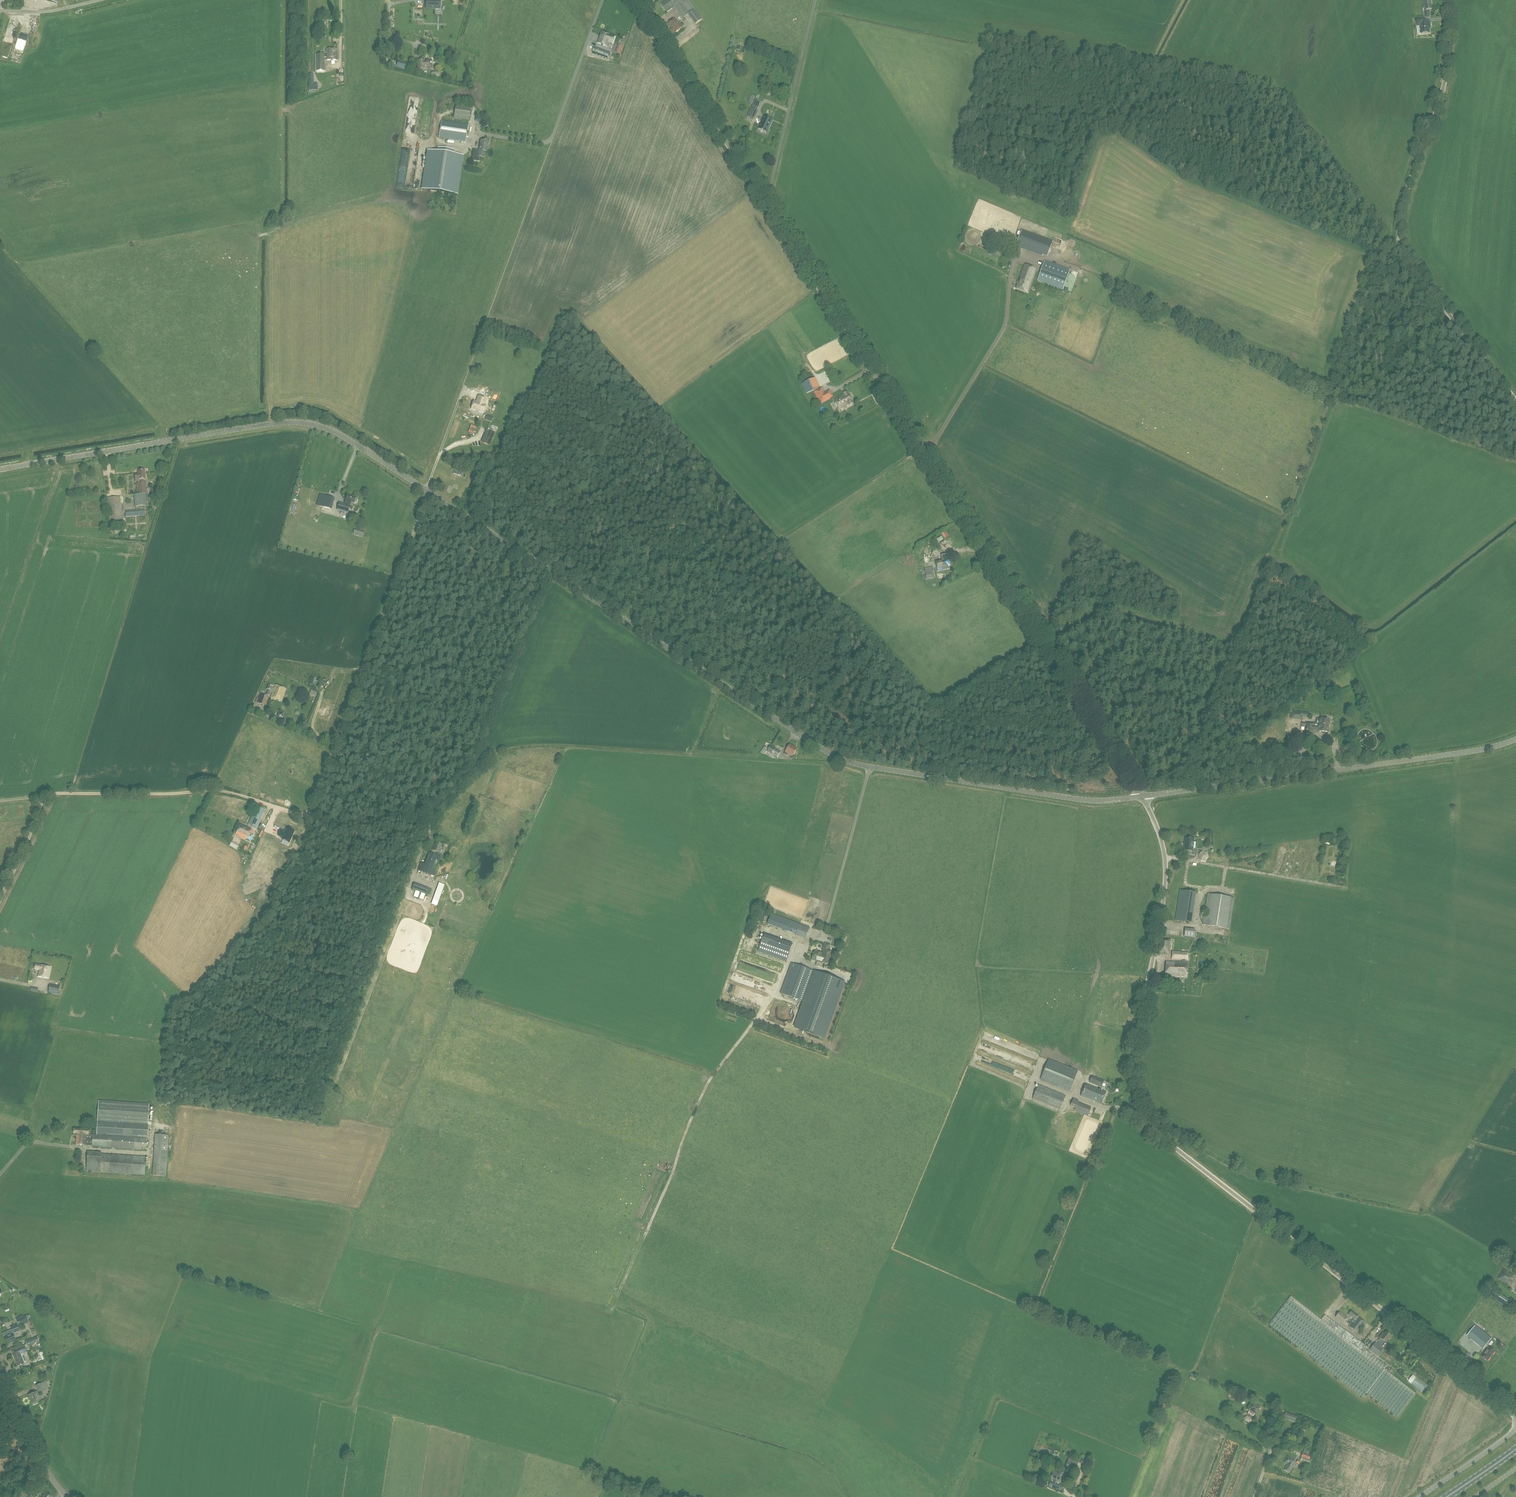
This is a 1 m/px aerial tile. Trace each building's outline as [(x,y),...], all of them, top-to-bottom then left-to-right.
[(440,1),(426,0),(426,1),(427,1),(427,3),(426,3),(426,8),(435,9),(435,7),(439,7),(439,1),(440,1)] [(682,19),(684,21),(686,20),(685,17),(688,14),(696,24),(702,19),(695,9),(688,0),(686,0),(683,3),(681,0),(666,0),(661,4),(667,12),(674,7),(682,19)] [(1426,10),(1433,9),(1431,0),(1424,0),(1426,10)] [(1421,33),(1429,33),(1429,26),(1430,26),(1430,21),(1424,22),(1424,18),(1417,18),(1417,25),(1420,25),(1421,33)] [(675,33),(682,28),(675,19),(668,24),(671,28),(670,29),(673,33),(674,32),(675,33)] [(615,37),(611,36),(611,35),(601,32),(597,43),(607,47),(608,42),(612,43),(615,37)] [(592,53),(608,59),(610,52),(594,47),(592,53)] [(324,53),(324,54),(324,57),(326,57),(326,60),(337,60),(337,49),(326,49),(326,53),(324,53)] [(398,60),(397,67),(407,69),(408,62),(405,62),(398,60)] [(415,69),(418,69),(432,68),(432,60),(417,60),(418,65),(415,65),(415,66),(415,69)] [(312,74),(309,74),(309,90),(317,90),(317,83),(313,83),(312,74)] [(435,112),(435,99),(427,99),(427,112),(435,112)] [(747,116),(753,118),(760,102),(754,100),(747,116)] [(469,121),(471,106),(456,104),(454,118),(469,121)] [(772,120),(764,117),(760,125),(759,128),(767,132),(768,129),(772,120)] [(466,141),(468,124),(441,120),(439,137),(466,141)] [(479,161),(480,157),(484,157),(485,152),(487,152),(488,148),(487,148),(488,141),(480,140),(479,150),(474,149),(472,160),(479,161)] [(427,152),(422,189),(457,194),(462,157),(454,155),(454,151),(439,149),(438,153),(427,152)] [(1016,246),(1042,255),(1042,254),(1046,255),(1051,241),(1022,231),(1016,246)] [(1069,270),(1044,261),(1038,280),(1062,289),(1069,270)] [(1027,293),(1036,269),(1024,265),(1015,288),(1027,293)] [(815,378),(802,384),(806,394),(820,388),(815,378)] [(827,399),(824,394),(821,388),(815,392),(817,397),(819,396),(821,402),(827,399)] [(832,396),(829,391),(824,394),(827,399),(832,396)] [(848,393),(847,391),(843,393),(844,394),(834,399),(839,409),(849,404),(850,405),(854,403),(848,393)] [(474,401),(471,409),(483,413),(486,405),(484,405),(486,399),(478,396),(476,402),(474,401)] [(134,495),(135,507),(147,506),(146,494),(147,494),(146,482),(144,482),(144,479),(146,479),(145,470),(138,471),(138,473),(134,473),(135,481),(137,481),(137,483),(137,494),(134,495)] [(461,494),(462,490),(458,489),(458,491),(454,490),(452,498),(456,499),(458,493),(461,494)] [(352,510),(354,503),(356,503),(357,503),(358,500),(357,498),(356,498),(356,497),(351,496),(351,495),(347,494),(345,504),(339,502),(337,510),(348,513),(349,510),(352,510)] [(121,497),(108,498),(110,527),(123,526),(121,497)] [(334,499),(327,497),(324,507),(331,509),(334,499)] [(936,560),(937,570),(949,569),(948,554),(941,555),(942,559),(936,560)] [(934,578),(933,567),(925,568),(925,571),(922,572),(923,575),(926,574),(926,580),(933,579),(932,578),(934,578)] [(1334,691),(1330,680),(1321,684),(1322,689),(1327,687),(1329,693),(1334,691)] [(286,688),(275,685),(274,688),(272,687),(272,686),(268,685),(267,689),(268,689),(266,695),(269,696),(271,692),(273,692),(271,697),(281,701),(286,688)] [(269,697),(264,695),(261,704),(266,706),(269,697)] [(1302,712),(1291,711),(1290,718),(1291,718),(1291,719),(1302,720),(1302,713),(1302,712)] [(1307,722),(1306,734),(1313,735),(1313,730),(1318,730),(1318,731),(1328,732),(1330,719),(1320,718),(1319,718),(1319,719),(1316,719),(1316,723),(1314,723),(1307,722)] [(792,756),(796,749),(789,745),(784,754),(788,756),(788,754),(792,756)] [(771,753),(777,758),(781,752),(770,746),(767,751),(771,753)] [(264,810),(258,807),(253,816),(254,817),(251,825),(256,828),(264,810)] [(247,839),(251,829),(240,824),(236,834),(247,839)] [(291,841),(295,829),(289,827),(288,830),(286,829),(287,828),(283,827),(281,833),(285,835),(284,838),(291,841)] [(1194,839),(1186,838),(1184,850),(1187,850),(1186,854),(1195,855),(1196,849),(1193,848),(1194,839)] [(419,870),(434,876),(441,857),(438,856),(441,848),(442,844),(436,842),(433,850),(436,851),(435,855),(430,853),(426,864),(421,863),(419,870)] [(1200,860),(1206,861),(1209,857),(1208,852),(1202,851),(1198,855),(1200,860)] [(440,881),(432,903),(438,906),(447,884),(440,881)] [(1175,920),(1190,922),(1194,892),(1180,890),(1175,920)] [(1204,925),(1230,929),(1234,898),(1208,894),(1204,925)] [(796,934),(800,924),(790,920),(786,931),(796,934)] [(1194,937),(1195,930),(1185,929),(1184,936),(1194,937)] [(787,961),(793,944),(764,934),(758,951),(787,961)] [(1169,953),(1170,939),(1167,939),(1164,939),(1164,938),(1160,938),(1159,952),(1162,953),(1162,950),(1166,950),(1165,953),(1169,953)] [(812,959),(827,964),(831,952),(828,951),(830,944),(825,943),(821,953),(820,953),(820,952),(814,951),(812,959)] [(1189,952),(1173,952),(1172,959),(1183,959),(1182,962),(1167,961),(1166,976),(1187,977),(1188,962),(1185,962),(1186,959),(1188,960),(1189,952)] [(815,971),(791,963),(781,993),(803,1001),(804,1001),(815,971)] [(49,966),(36,964),(35,969),(40,970),(39,976),(48,978),(49,966)] [(742,964),(740,971),(749,973),(750,965),(742,964)] [(845,982),(815,971),(804,1001),(803,1001),(794,1028),(825,1039),(845,982)] [(735,974),(733,981),(756,989),(759,982),(735,974)] [(762,974),(761,979),(774,983),(776,979),(762,974)] [(60,986),(49,984),(48,993),(58,995),(60,986)] [(1010,1048),(1012,1041),(987,1035),(985,1042),(1010,1048)] [(1070,1091),(1078,1071),(1049,1059),(1040,1079),(1070,1091)] [(1102,1087),(1104,1080),(1092,1075),(1089,1082),(1102,1087)] [(1060,1110),(1066,1096),(1038,1084),(1033,1099),(1060,1110)] [(1101,1104),(1106,1092),(1086,1084),(1081,1096),(1101,1104)] [(1088,1116),(1091,1108),(1078,1102),(1079,1100),(1074,1098),(1070,1106),(1075,1108),(1075,1110),(1088,1116)] [(73,1132),(73,1133),(76,1134),(75,1136),(76,1136),(76,1145),(92,1146),(146,1150),(149,1116),(153,1117),(153,1111),(152,1111),(152,1112),(151,1112),(151,1111),(149,1111),(150,1104),(99,1101),(98,1121),(97,1134),(92,1134),(88,1134),(89,1130),(74,1129),(73,1129),(72,1132),(73,1132)] [(168,1135),(156,1134),(153,1175),(165,1176),(168,1135)] [(1504,1270),(1498,1278),(1511,1286),(1513,1283),(1510,1282),(1514,1276),(1504,1270)] [(1510,1300),(1501,1294),(1497,1300),(1506,1306),(1510,1300)] [(1269,1325),(1363,1398),(1366,1394),(1366,1393),(1383,1407),(1397,1417),(1398,1417),(1416,1393),(1385,1369),(1387,1366),(1375,1357),(1364,1349),(1366,1347),(1365,1346),(1345,1331),(1341,1328),(1325,1315),(1321,1320),(1316,1316),(1291,1297),(1269,1325)] [(1354,1322),(1362,1327),(1365,1322),(1356,1315),(1357,1314),(1352,1310),(1349,1314),(1354,1318),(1352,1321),(1354,1322)] [(1343,1323),(1347,1317),(1340,1312),(1335,1317),(1343,1323)] [(19,1326),(29,1323),(28,1320),(31,1319),(30,1314),(26,1316),(17,1319),(19,1326)] [(1358,1332),(1362,1327),(1354,1322),(1351,1327),(1358,1332)] [(4,1336),(8,1344),(16,1341),(13,1333),(20,1331),(18,1324),(11,1327),(12,1329),(3,1333),(4,1336)] [(1483,1349),(1492,1339),(1475,1325),(1467,1336),(1483,1349)] [(1385,1342),(1386,1343),(1389,1339),(1389,1340),(1390,1339),(1392,1338),(1391,1336),(1386,1332),(1383,1334),(1382,1333),(1379,1337),(1380,1338),(1378,1340),(1378,1341),(1379,1342),(1378,1344),(1376,1342),(1370,1349),(1378,1356),(1383,1349),(1381,1346),(1383,1344),(1385,1342)] [(32,1339),(26,1342),(27,1346),(39,1341),(37,1337),(32,1339)] [(24,1346),(16,1349),(17,1352),(13,1354),(15,1359),(18,1366),(24,1363),(20,1354),(24,1352),(27,1351),(24,1346)] [(1495,1351),(1490,1347),(1487,1350),(1486,1349),(1484,1352),(1485,1353),(1482,1356),(1488,1361),(1495,1351)] [(42,1383),(41,1383),(36,1385),(39,1392),(44,1390),(47,1388),(49,1387),(47,1381),(44,1382),(42,1383)] [(32,1403),(33,1405),(38,1403),(37,1401),(39,1400),(36,1392),(29,1395),(32,1403)] [(1245,1416),(1243,1419),(1251,1423),(1254,1417),(1253,1416),(1255,1413),(1256,1414),(1260,1407),(1253,1403),(1249,1410),(1250,1410),(1248,1413),(1245,1411),(1243,1414),(1245,1416)] [(1283,1418),(1294,1422),(1296,1417),(1285,1412),(1283,1418)] [(1288,1464),(1285,1470),(1289,1472),(1296,1459),(1288,1455),(1284,1463),(1288,1464)] [(1078,1462),(1069,1458),(1066,1466),(1075,1470),(1078,1462)] [(1050,1478),(1052,1479),(1049,1486),(1062,1491),(1064,1485),(1057,1483),(1057,1481),(1060,1482),(1064,1472),(1059,1470),(1059,1472),(1053,1470),(1050,1478)]
